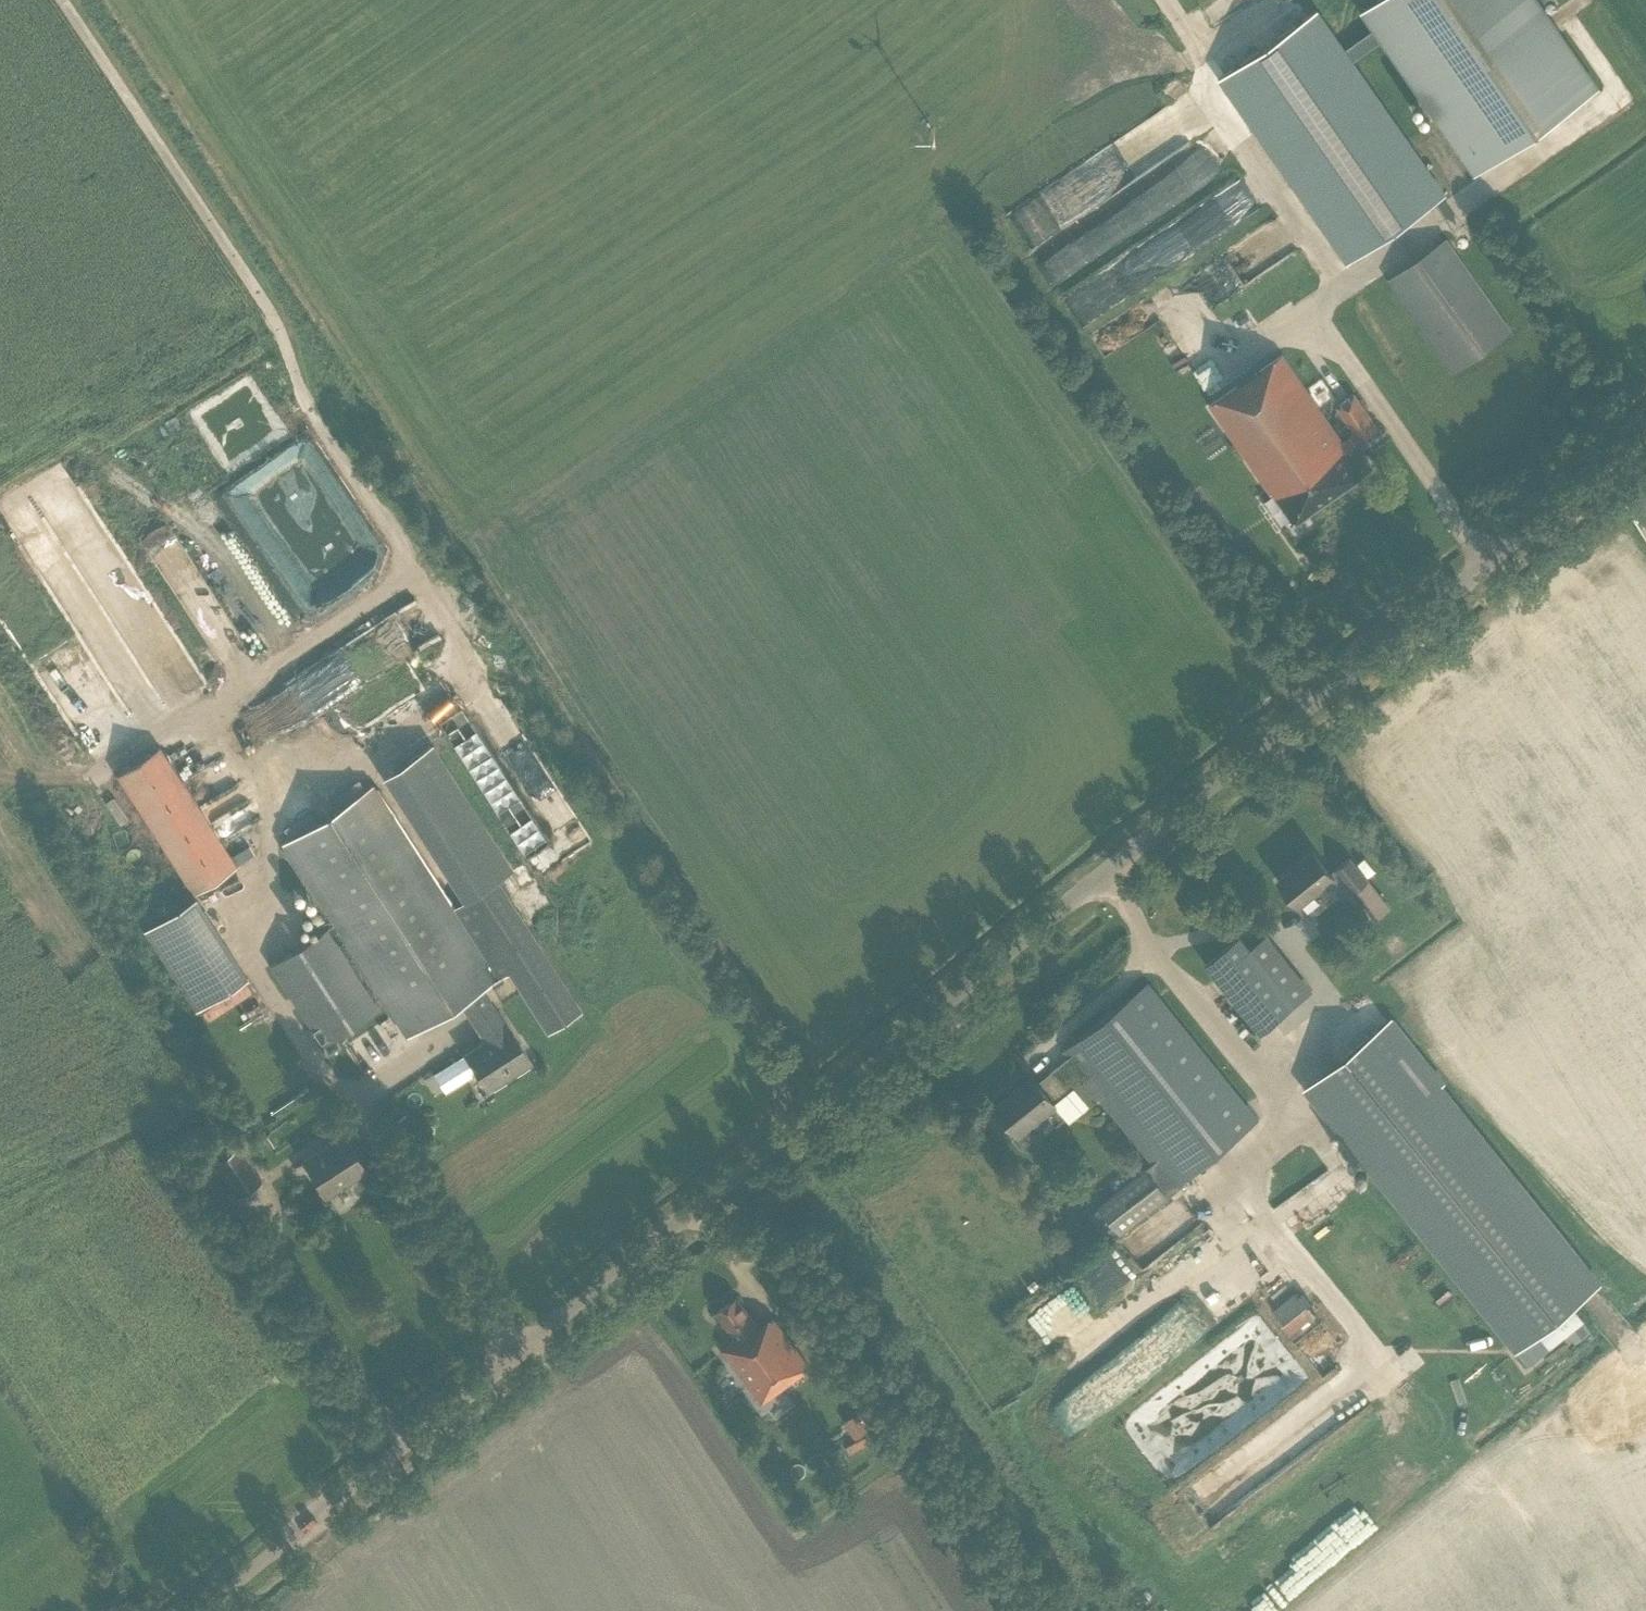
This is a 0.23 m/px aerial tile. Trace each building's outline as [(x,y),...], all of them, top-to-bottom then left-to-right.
[(1538,0),(1382,0),(1364,12),(1475,175),(1600,89),(1538,0)] [(1441,198),(1313,14),(1224,75),(1352,260),(1441,198)] [(1036,259),(1161,178),(1132,134),(1007,215),(1036,259)] [(1173,176),(1035,264),(1053,291),(1191,203),(1173,176)] [(1236,191),(1065,298),(1083,328),(1254,220),(1236,191)] [(1445,239),(1390,278),(1456,372),(1511,334),(1445,239)] [(1220,290),(1266,261),(1253,240),(1207,269),(1213,278),(1175,302),(1187,320),(1225,297),(1220,290)] [(1154,306),(1134,314),(1139,327),(1160,319),(1154,306)] [(1281,354),(1265,365),(1262,361),(1206,400),(1293,525),(1372,470),(1356,447),(1361,443),(1362,443),(1380,430),(1355,394),(1337,407),(1355,433),(1343,442),(1281,354)] [(203,531),(225,516),(206,489),(184,504),(203,531)] [(362,540),(349,510),(337,515),(351,545),(362,540)] [(293,513),(274,528),(282,540),(302,525),(293,513)] [(203,694),(111,535),(71,558),(106,619),(114,614),(171,712),(203,694)] [(178,541),(151,561),(161,576),(167,572),(182,593),(197,582),(181,561),(189,556),(178,541)] [(445,591),(451,581),(434,572),(429,582),(445,591)] [(117,776),(194,895),(237,868),(160,748),(117,776)] [(373,786),(282,844),(334,925),(271,966),(323,1047),(379,1011),(337,947),(344,942),(407,1038),(461,1003),(475,1026),(477,1025),(486,1039),(464,1054),(489,1093),(533,1064),(507,1025),(506,1027),(482,990),(509,973),(547,1032),(581,1010),(497,881),(452,909),(373,786)] [(1337,892),(1347,884),(1353,892),(1368,881),(1351,858),(1336,870),(1337,871),(1332,875),(1313,851),(1299,863),(1300,864),(1295,869),(1294,869),(1279,881),(1298,907),(1329,882),(1337,892)] [(248,979),(195,898),(144,931),(196,1012),(248,979)] [(1240,938),(1206,965),(1261,1033),(1295,1006),(1240,938)] [(1039,1131),(1053,1120),(1047,1113),(1056,1106),(1055,1104),(1076,1087),(1090,1105),(1101,1097),(1154,1163),(1099,1208),(1121,1236),(1185,1184),(1182,1181),(1258,1119),(1149,984),(1064,1052),(1070,1058),(1038,1083),(1033,1077),(996,1107),(1018,1135),(1014,1138),(1020,1146),(1021,1147),(1022,1149),(1023,1150),(1025,1151),(1026,1151),(1027,1152),(1030,1152),(1031,1152),(1033,1152),(1035,1152),(1037,1150),(1038,1150),(1040,1148),(1040,1147),(1041,1146),(1042,1144),(1043,1141),(1043,1139),(1042,1138),(1042,1137),(1041,1135),(1040,1133),(1039,1131)] [(1443,1085),(1390,1020),(1305,1088),(1518,1351),(1600,1285),(1440,1087),(1443,1085)] [(343,1135),(302,1161),(326,1198),(366,1172),(343,1135)] [(238,1148),(215,1163),(237,1198),(261,1183),(238,1148)] [(1317,1163),(1302,1175),(1312,1186),(1326,1174),(1317,1163)] [(1146,1235),(1079,1267),(1093,1296),(1160,1264),(1146,1235)] [(1058,1294),(1030,1317),(1051,1342),(1079,1318),(1058,1294)] [(1309,1297),(1281,1320),(1291,1333),(1319,1310),(1309,1297)] [(775,1319),(761,1329),(737,1298),(717,1313),(737,1340),(723,1350),(762,1404),(811,1368),(775,1319)] [(1131,1367),(1117,1377),(1124,1387),(1138,1378),(1131,1367)] [(1074,1383),(1052,1408),(1080,1433),(1102,1408),(1074,1383)] [(1173,1500),(1158,1515),(1188,1544),(1203,1528),(1173,1500)] [(1088,1549),(1097,1557),(1109,1545),(1100,1536),(1088,1549)]
